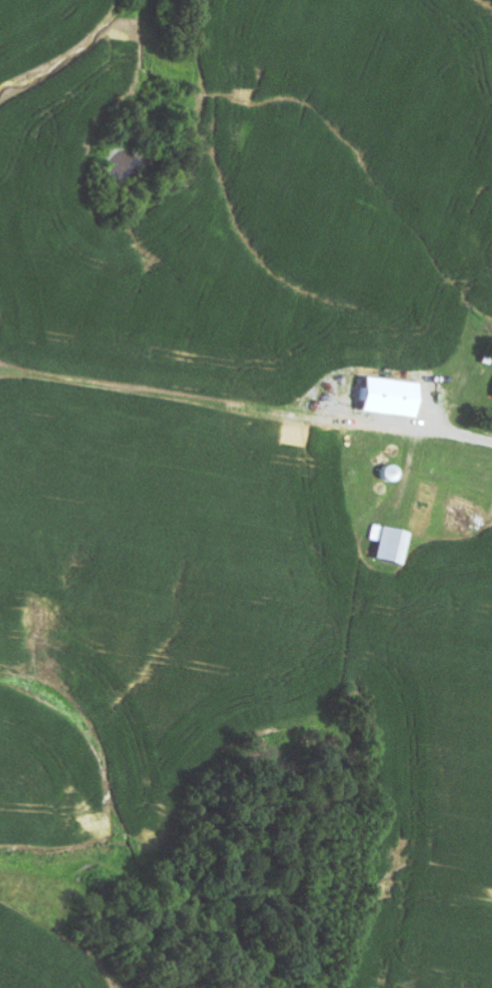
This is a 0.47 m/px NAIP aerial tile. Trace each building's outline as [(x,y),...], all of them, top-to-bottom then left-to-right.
[(358,376),(353,411),(407,418),(411,383),(358,376)]
